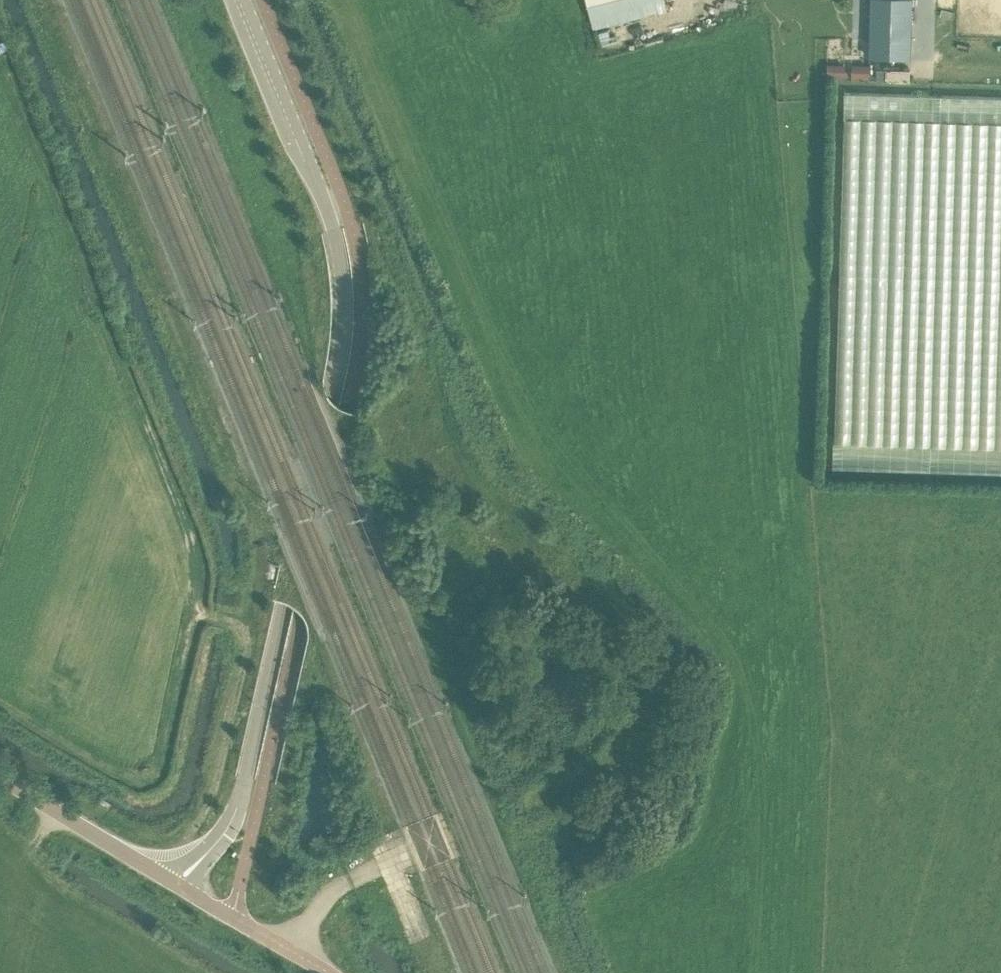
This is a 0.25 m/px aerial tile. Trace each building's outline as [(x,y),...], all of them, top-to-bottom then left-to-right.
[(593,27),(666,7),(664,0),(586,0),(593,27)] [(870,56),(910,57),(912,0),(872,0),(870,56)] [(830,61),(829,74),(846,75),(847,62),(830,61)] [(854,65),(854,76),(870,77),(871,66),(854,65)] [(862,114),(846,114),(844,175),(856,175),(846,164),(867,165),(868,152),(877,153),(877,145),(884,139),(898,140),(898,129),(912,129),(912,118),(903,118),(902,127),(892,116),(870,115),(870,105),(882,105),(895,94),(901,100),(910,92),(861,91),(850,100),(862,114)] [(912,91),(911,112),(920,112),(919,131),(1000,134),(1000,94),(912,91)] [(839,332),(837,439),(929,441),(935,435),(946,446),(947,434),(966,435),(969,432),(969,422),(960,422),(960,427),(959,427),(941,427),(952,416),(934,415),(926,407),(935,407),(932,404),(913,404),(913,389),(909,389),(893,374),(889,374),(889,365),(872,364),(872,351),(855,351),(863,342),(849,342),(839,332)]
